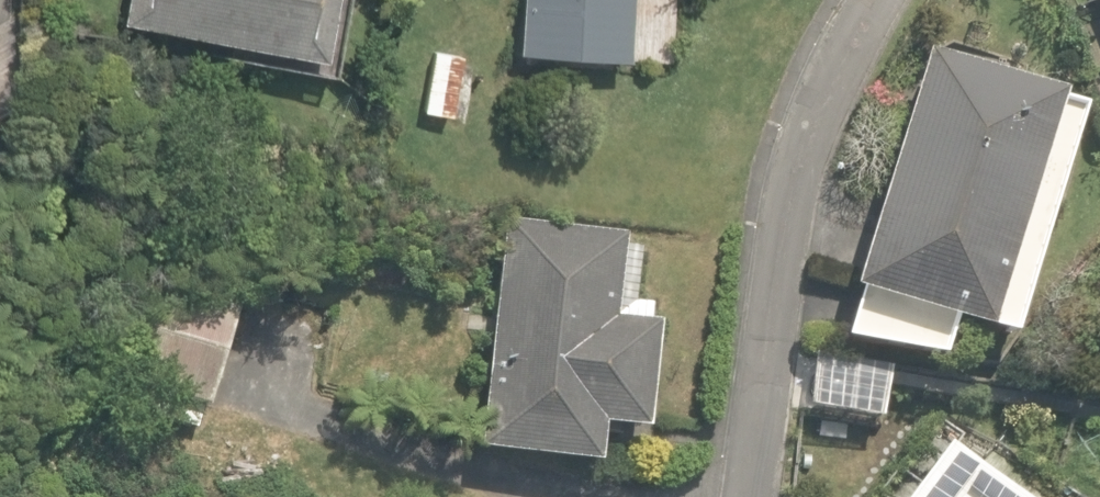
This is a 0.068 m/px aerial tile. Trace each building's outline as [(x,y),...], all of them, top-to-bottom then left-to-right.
[(302,45),(319,48),(328,0),(122,0),(120,11),(302,45)] [(629,59),(633,0),(520,0),(517,52),(629,59)] [(419,111),(448,116),(459,53),(431,48),(419,111)] [(837,345),(934,373),(948,326),(1007,343),(1077,106),(921,60),(837,345)] [(477,451),(595,466),(601,426),(645,432),(659,324),(647,322),(649,307),(633,305),(640,250),(624,248),(625,237),(507,222),(477,451)] [(230,319),(139,290),(112,376),(202,405),(230,319)] [(876,422),(886,369),(811,355),(801,407),(876,422)] [(916,420),(858,496),(1019,496),(916,420)]
